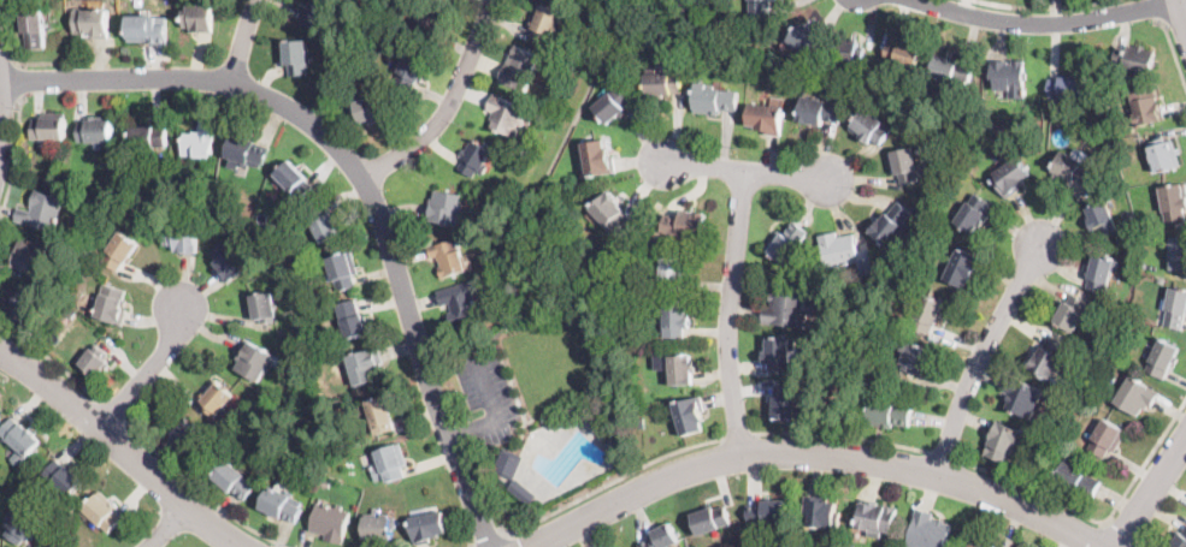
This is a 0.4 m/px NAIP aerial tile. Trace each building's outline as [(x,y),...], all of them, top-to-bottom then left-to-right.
[(301,10),(306,0),(328,0),(332,2),(324,17),(319,24),(317,23),(312,31),(297,22),(303,12),(301,10)] [(446,19),(443,24),(439,23),(436,30),(432,29),(425,44),(407,37),(412,25),(418,28),(420,24),(415,22),(424,0),(444,8),(441,17),(446,19)] [(748,17),(748,0),(775,0),(775,2),(771,2),(771,17),(748,17)] [(212,8),(212,14),(212,34),(189,32),(189,29),(184,29),(184,14),(184,11),(189,11),(189,2),(212,2),(212,8)] [(43,14),(45,17),(46,17),(46,24),(45,24),(46,48),(28,49),(28,34),(23,34),(22,7),(43,6),(43,14)] [(562,24),(561,26),(557,25),(550,44),(529,36),(542,6),(566,16),(562,24)] [(108,32),(108,38),(108,40),(93,40),(93,37),(83,37),(83,34),(75,34),(75,14),(75,10),(108,10),(108,32)] [(153,16),(153,17),(166,17),(166,43),(151,43),(151,42),(128,42),(128,16),(153,16)] [(799,24),(803,26),(804,25),(808,28),(809,26),(816,31),(814,34),(822,40),(812,57),(787,41),(799,24)] [(385,43),(380,52),(372,48),(377,38),(385,43)] [(308,64),(309,71),(309,75),(289,77),(288,65),(285,65),(285,64),(283,42),(306,40),(308,64)] [(863,55),(862,64),(834,61),(836,49),(837,41),(858,43),(858,47),(863,48),(863,55)] [(898,43),(899,43),(901,42),(922,48),(916,71),(883,61),(889,41),(898,43)] [(542,54),(537,65),(547,69),(542,81),(531,77),(525,93),(497,81),(506,61),(507,63),(514,43),(542,54)] [(1146,47),(1146,48),(1156,50),(1151,73),(1123,67),(1125,65),(1113,63),(1116,47),(1126,49),(1127,44),(1137,47),(1138,44),(1146,47)] [(423,73),(419,81),(418,82),(414,81),(408,91),(391,83),(409,50),(429,63),(423,73)] [(973,72),(970,82),(967,81),(966,87),(955,83),(954,87),(942,84),(943,81),(931,77),(938,53),(961,60),(961,61),(975,65),(973,72)] [(815,69),(812,73),(803,69),(808,61),(809,60),(818,65),(815,69)] [(1026,64),(1026,73),(1027,73),(1027,81),(1026,81),(1026,90),(1023,90),(1023,97),(1009,97),(1009,90),(995,90),(995,78),(991,78),(991,61),(1010,60),(1010,65),(1013,65),(1013,60),(1026,60),(1026,64)] [(648,96),(647,96),(647,73),(680,72),(680,95),(648,96)] [(1084,78),(1084,81),(1082,102),(1048,100),(1049,79),(1061,79),(1061,77),(1084,78)] [(738,95),(737,112),(721,111),(721,115),(694,114),(696,88),(696,83),(707,84),(707,89),(738,91),(738,95)] [(1161,103),(1162,103),(1167,119),(1163,120),(1162,118),(1137,125),(1135,120),(1134,114),(1135,113),(1129,93),(1156,85),(1161,103)] [(622,90),(629,97),(632,101),(624,108),(627,113),(621,119),(619,115),(607,125),(592,108),(610,93),(612,94),(620,87),(622,90)] [(389,114),(384,115),(379,118),(380,120),(371,124),(371,123),(367,124),(366,121),(360,124),(358,114),(353,115),(349,105),(382,94),(389,114)] [(536,112),(531,124),(527,123),(524,131),(520,130),(517,137),(491,126),(494,123),(490,121),(492,113),(486,111),(494,94),(536,112)] [(843,106),(839,124),(822,120),(821,126),(810,123),(809,125),(796,121),(797,119),(803,95),(843,106)] [(785,99),(783,109),(780,136),(765,135),(766,130),(756,129),(756,127),(747,126),(749,103),(771,107),(772,97),(785,99)] [(886,136),(881,144),(880,145),(872,139),(868,145),(858,138),(860,136),(849,129),(865,107),(883,120),(883,121),(892,129),(886,136)] [(65,114),(64,119),(64,141),(33,139),(33,119),(42,119),(42,113),(65,114)] [(214,135),(212,159),(182,156),(184,133),(193,133),(193,131),(199,131),(200,118),(217,119),(214,135)] [(112,147),(101,148),(101,143),(78,143),(78,121),(87,120),(112,120),(112,147)] [(153,126),(153,127),(165,127),(166,145),(155,147),(155,149),(131,150),(130,129),(153,126)] [(267,157),(265,165),(261,163),(260,167),(249,165),(248,168),(238,165),(240,162),(225,157),(232,135),(255,142),(254,144),(270,149),(267,157)] [(472,138),(491,151),(494,153),(485,165),(489,166),(483,176),(477,171),(472,178),(460,170),(459,168),(464,160),(461,157),(462,155),(460,154),(464,149),(465,150),(472,138)] [(1180,162),(1181,166),(1157,173),(1153,161),(1152,162),(1150,155),(1151,155),(1149,148),(1173,139),(1180,162)] [(604,141),(606,149),(609,148),(610,156),(614,155),(618,172),(589,177),(588,168),(583,143),(604,141)] [(916,160),(916,162),(926,160),(928,176),(919,177),(919,179),(901,183),(898,174),(893,176),(889,153),(914,148),(916,160)] [(1086,189),(1082,186),(1084,185),(1074,180),(1072,184),(1064,180),(1066,178),(1052,172),(1062,150),(1084,161),(1082,162),(1096,170),(1086,189)] [(1007,200),(990,177),(1019,156),(1031,176),(1023,180),(1026,183),(1020,186),(1022,189),(1007,200)] [(300,198),(297,200),(276,176),(290,162),(307,179),(305,182),(311,189),(300,198)] [(1160,188),(1185,183),(1185,206),(1185,207),(1185,219),(1166,222),(1160,188)] [(55,225),(61,227),(60,233),(14,220),(18,210),(18,208),(31,212),(33,207),(30,207),(36,190),(64,198),(55,225)] [(624,226),(619,231),(616,232),(612,227),(608,230),(598,220),(600,219),(591,209),(608,194),(607,192),(609,190),(618,198),(616,200),(620,203),(619,204),(632,219),(624,226)] [(461,197),(460,208),(460,209),(462,209),(461,212),(464,212),(462,218),(465,218),(464,227),(426,221),(429,204),(430,206),(430,200),(433,200),(436,191),(461,195),(461,197)] [(984,224),(983,224),(979,230),(976,227),(973,233),(955,222),(974,191),(991,202),(985,212),(990,214),(984,224)] [(914,213),(904,224),(908,226),(899,237),(898,236),(890,246),(869,231),(873,226),(873,227),(880,219),(881,219),(885,214),(887,215),(899,201),(914,213)] [(1119,231),(1102,237),(1098,228),(1091,231),(1086,218),(1090,216),(1086,209),(1108,201),(1115,220),(1119,231)] [(329,214),(332,213),(342,234),(324,243),(308,213),(324,204),(329,214)] [(695,213),(707,214),(703,240),(692,238),(692,239),(686,238),(686,237),(662,232),(665,214),(681,218),(683,210),(695,213)] [(808,231),(806,234),(784,263),(767,251),(781,232),(783,233),(793,219),(808,231)] [(197,226),(197,227),(197,254),(177,254),(177,251),(173,251),(173,245),(164,245),(165,226),(175,226),(175,225),(197,226)] [(132,261),(130,264),(125,261),(118,272),(102,261),(108,252),(107,251),(117,237),(120,232),(138,244),(130,257),(134,258),(132,261)] [(836,232),(837,237),(855,234),(855,237),(860,263),(825,268),(821,243),(820,243),(819,234),(836,232)] [(1170,237),(1185,237),(1185,270),(1170,270),(1170,243),(1170,237)] [(47,261),(42,275),(12,267),(16,257),(20,238),(51,248),(47,261)] [(250,267),(242,273),(232,281),(230,278),(228,280),(213,263),(216,261),(211,254),(229,239),(250,267)] [(453,244),(455,251),(458,251),(464,272),(441,279),(438,269),(441,268),(438,260),(437,260),(436,256),(430,257),(427,246),(452,240),(453,244)] [(979,274),(976,273),(972,284),(967,281),(964,287),(944,278),(958,248),(985,260),(979,274)] [(353,277),(354,280),(355,286),(338,291),(335,280),(332,280),(326,258),(348,252),(358,273),(353,275),(353,277)] [(1119,269),(1117,272),(1114,270),(1113,278),(1110,277),(1107,293),(1086,289),(1088,279),(1085,278),(1087,269),(1087,268),(1091,269),(1094,255),(1121,261),(1119,269)] [(860,258),(872,256),(874,270),(862,273),(860,258)] [(686,278),(686,280),(681,279),(680,290),(662,289),(662,279),(660,279),(662,257),(685,258),(684,273),(686,273),(686,278)] [(1164,278),(1162,284),(1156,281),(1158,275),(1164,278)] [(476,301),(478,309),(482,317),(452,327),(448,314),(452,313),(449,303),(442,305),(441,303),(437,291),(474,280),(479,293),(474,295),(476,301)] [(868,289),(861,291),(858,285),(866,283),(868,289)] [(123,323),(123,325),(95,316),(105,284),(126,291),(120,309),(128,310),(123,323)] [(809,291),(808,299),(816,301),(815,314),(807,313),(806,328),(762,323),(765,307),(772,308),(772,302),(769,301),(769,293),(773,295),(774,287),(809,291)] [(1170,287),(1185,290),(1185,313),(1182,331),(1162,326),(1170,287)] [(24,325),(0,313),(0,294),(13,301),(18,291),(36,299),(24,325)] [(275,303),(276,303),(277,308),(275,309),(277,321),(261,323),(260,319),(254,320),(250,296),(272,292),(275,303)] [(1090,302),(1085,311),(1093,315),(1088,325),(1080,321),(1073,333),(1054,323),(1066,301),(1068,302),(1073,293),(1090,302)] [(940,319),(938,319),(931,335),(910,327),(924,295),(944,303),(940,311),(943,313),(940,319)] [(349,338),(346,338),(337,304),(338,304),(359,298),(367,333),(349,338)] [(686,314),(691,314),(691,328),(684,328),(684,338),(666,339),(666,327),(665,327),(665,305),(686,305),(686,314)] [(881,315),(878,322),(868,317),(871,310),(881,315)] [(875,337),(866,333),(868,325),(878,328),(875,337)] [(796,350),(796,352),(791,351),(791,374),(771,373),(771,364),(762,364),(763,338),(796,338),(796,350)] [(1067,349),(1061,359),(1049,380),(1027,368),(1029,363),(1032,364),(1042,347),(1045,350),(1050,339),(1067,349)] [(1180,357),(1176,363),(1174,362),(1166,380),(1145,370),(1161,339),(1180,347),(1176,355),(1180,357)] [(262,371),(258,381),(235,369),(240,362),(250,340),(273,352),(262,371)] [(924,376),(922,377),(899,369),(904,352),(901,351),(904,340),(932,350),(924,376)] [(102,350),(108,355),(106,358),(108,361),(107,363),(110,365),(106,370),(102,368),(101,369),(102,370),(99,375),(98,374),(95,376),(92,374),(79,364),(92,347),(95,351),(99,346),(102,350)] [(361,382),(354,385),(347,356),(378,347),(382,363),(380,363),(382,370),(378,371),(379,377),(361,382)] [(668,368),(668,353),(654,354),(655,369),(668,368)] [(691,356),(691,359),(695,359),(695,364),(696,371),(692,371),(694,384),(671,385),(669,370),(666,370),(666,362),(669,362),(669,357),(691,356)] [(1044,404),(1040,414),(1034,411),(1031,420),(1007,410),(1009,402),(1004,400),(1008,393),(1001,391),(1001,390),(1007,375),(1044,390),(1040,400),(1045,403),(1044,404)] [(1157,398),(1152,406),(1151,408),(1147,406),(1145,410),(1141,409),(1137,416),(1115,402),(1131,375),(1160,393),(1157,398)] [(220,412),(216,418),(203,409),(206,405),(199,399),(207,388),(214,380),(234,396),(220,412)] [(802,402),(796,400),(796,420),(772,418),(773,404),(769,404),(769,397),(774,397),(775,386),(803,387),(802,402)] [(378,435),(376,436),(365,402),(385,396),(396,429),(378,435)] [(683,438),(673,405),(701,397),(704,411),(701,412),(703,422),(701,422),(704,432),(683,438)] [(909,427),(892,423),(890,429),(866,424),(872,398),(896,404),(895,405),(914,409),(909,427)] [(603,422),(595,416),(601,408),(609,415),(603,422)] [(20,424),(25,429),(26,427),(36,434),(35,435),(41,441),(19,468),(12,460),(11,460),(18,451),(7,441),(7,440),(0,433),(12,417),(20,424)] [(190,447),(188,450),(171,434),(187,417),(203,433),(190,447)] [(1116,450),(1115,452),(1110,450),(1104,459),(1086,448),(1104,418),(1127,432),(1116,450)] [(217,428),(214,430),(211,426),(217,421),(220,426),(217,428)] [(1009,426),(1022,430),(1017,444),(1016,442),(1009,464),(986,457),(984,456),(993,426),(997,426),(998,422),(1009,426)] [(402,477),(387,483),(385,478),(376,482),(370,468),(379,464),(376,452),(382,450),(400,444),(408,465),(402,466),(406,476),(402,477)] [(512,478),(512,480),(494,470),(503,448),(523,457),(512,478)] [(1101,483),(1096,493),(1093,499),(1078,490),(1076,493),(1069,488),(1067,492),(1061,488),(1062,486),(1054,482),(1063,462),(1066,457),(1076,462),(1075,464),(1088,471),(1087,474),(1102,481),(1101,483)] [(65,468),(66,469),(70,464),(75,468),(72,470),(84,481),(69,499),(51,482),(52,482),(43,474),(57,459),(65,468)] [(255,488),(250,494),(244,501),(232,490),(231,492),(230,490),(228,494),(222,489),(224,487),(212,477),(228,459),(246,475),(244,476),(256,487),(255,488)] [(331,481),(329,487),(320,484),(321,477),(331,481)] [(530,503),(529,505),(508,488),(509,487),(515,480),(536,495),(530,503)] [(287,487),(285,489),(294,494),(291,498),(302,503),(300,506),(303,507),(302,510),(296,523),(282,517),(282,519),(272,515),(272,517),(266,515),(267,512),(260,509),(270,486),(276,488),(279,481),(288,484),(287,487)] [(117,512),(123,518),(110,533),(92,516),(87,521),(84,517),(81,513),(101,490),(119,509),(117,512)] [(840,524),(839,528),(826,527),(826,528),(809,525),(810,515),(803,513),(806,497),(824,499),(822,501),(837,503),(836,512),(842,512),(840,524)] [(751,525),(749,525),(748,505),(762,505),(762,501),(785,500),(786,524),(751,525)] [(897,509),(892,531),(891,533),(881,530),(879,539),(867,536),(867,531),(856,528),(863,500),(878,504),(878,505),(897,509)] [(23,505),(45,524),(34,536),(35,536),(30,542),(29,541),(28,543),(24,540),(19,546),(6,535),(12,528),(4,519),(12,510),(14,512),(22,504),(23,505)] [(326,506),(336,509),(337,505),(342,506),(341,510),(350,512),(344,537),(346,539),(343,545),(328,541),(325,540),(326,536),(309,531),(318,504),(326,506)] [(725,509),(728,517),(731,527),(697,536),(691,515),(714,507),(715,510),(725,506),(725,509)] [(377,509),(377,518),(395,518),(395,521),(396,521),(396,527),(396,529),(391,529),(391,540),(388,540),(388,542),(384,543),(376,543),(376,540),(365,540),(365,517),(373,517),(373,509),(377,509)] [(952,525),(946,546),(906,546),(914,521),(914,519),(916,510),(933,515),(932,519),(938,522),(938,519),(945,521),(945,523),(952,525)] [(417,546),(414,546),(409,518),(443,512),(447,533),(439,534),(439,537),(431,540),(431,543),(417,546)] [(678,542),(669,546),(638,546),(637,545),(654,536),(653,531),(668,523),(678,542)] [(1182,533),(1185,526),(1185,546),(1166,546),(1178,530),(1182,533)]
